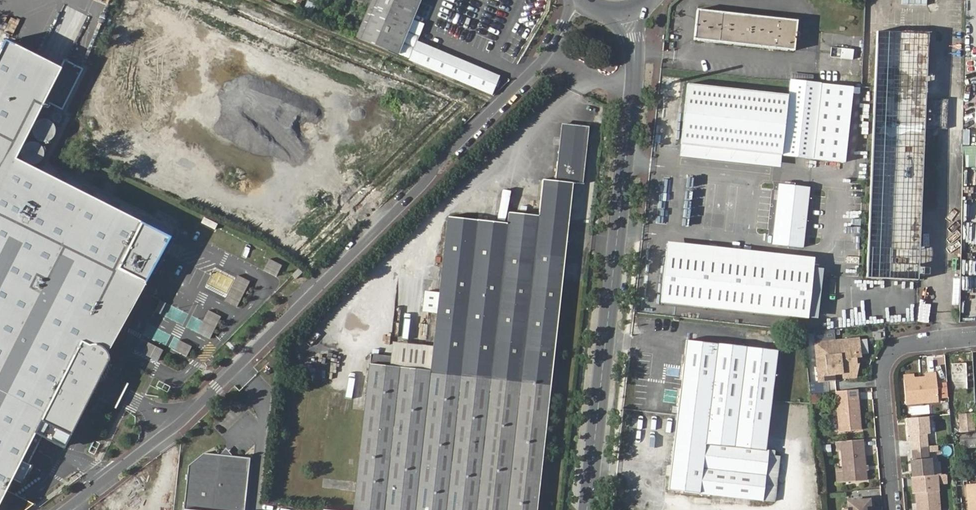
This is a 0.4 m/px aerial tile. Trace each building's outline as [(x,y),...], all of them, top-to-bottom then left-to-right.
[(397,55),(420,0),(410,0),(389,50),(362,39),(378,0),(371,0),(368,7),(359,30),(356,38),(397,55)] [(410,0),(378,0),(362,39),(389,50),(410,0)] [(303,14),(311,17),(315,5),(308,2),(303,14)] [(696,8),(693,38),(793,49),(796,19),(696,8)] [(876,30),(865,276),(917,279),(924,126),(946,127),(947,97),(925,96),(928,33),(876,30)] [(269,178),(306,77),(185,33),(148,134),(269,178)] [(0,54),(0,509),(2,509),(17,480),(26,485),(38,462),(31,459),(39,442),(42,437),(126,269),(6,209),(29,164),(76,69),(9,36),(0,54)] [(409,59),(492,94),(500,76),(417,41),(409,59)] [(831,47),(830,58),(854,60),(855,49),(831,47)] [(812,157),(819,83),(789,79),(789,81),(788,94),(687,84),(681,143),(782,154),(812,157)] [(819,83),(812,157),(844,160),(850,86),(819,83)] [(448,215),(431,367),(392,362),(393,352),(370,350),(352,509),(323,506),(322,507),(346,509),(536,509),(572,180),(581,181),(587,125),(561,122),(555,180),(539,178),(536,214),(508,211),(507,222),(448,215)] [(782,154),(681,143),(679,155),(781,165),(782,154)] [(963,145),(963,166),(975,166),(975,146),(963,145)] [(171,235),(29,164),(6,209),(126,269),(42,437),(64,448),(171,235)] [(778,182),(773,245),(806,247),(811,185),(778,182)] [(756,242),(772,243),(772,235),(757,234),(756,242)] [(668,241),(661,302),(808,319),(815,258),(668,241)] [(294,262),(272,252),(233,250),(287,275),(288,275),(294,262)] [(859,338),(815,342),(819,381),(835,379),(834,368),(842,367),(843,377),(857,376),(859,364),(856,364),(856,357),(861,357),(859,338)] [(775,482),(778,451),(766,449),(776,350),(686,341),(669,489),(782,501),(784,483),(775,482)] [(953,364),(954,391),(969,389),(967,363),(953,364)] [(915,378),(905,379),(907,405),(917,404),(920,400),(925,400),(928,403),(940,402),(937,374),(929,374),(923,382),(920,382),(915,378)] [(837,400),(839,431),(860,429),(857,398),(837,400)] [(961,415),(962,432),(975,431),(973,414),(961,415)] [(931,435),(930,418),(907,419),(908,436),(910,436),(911,445),(929,444),(928,435),(931,435)] [(862,439),(839,441),(843,481),(865,479),(862,439)] [(963,450),(975,449),(975,442),(963,443),(963,450)] [(788,452),(778,451),(775,482),(784,483),(788,452)] [(251,458),(204,453),(189,465),(184,509),(245,509),(251,458)] [(934,476),(932,459),(911,461),(912,478),(934,476)] [(147,488),(137,475),(101,502),(108,509),(117,509),(147,488)] [(912,478),(913,494),(915,494),(917,509),(939,509),(936,476),(934,476),(912,478)] [(967,486),(969,509),(975,509),(975,485),(967,486)] [(848,501),(848,509),(869,509),(869,499),(848,501)]
